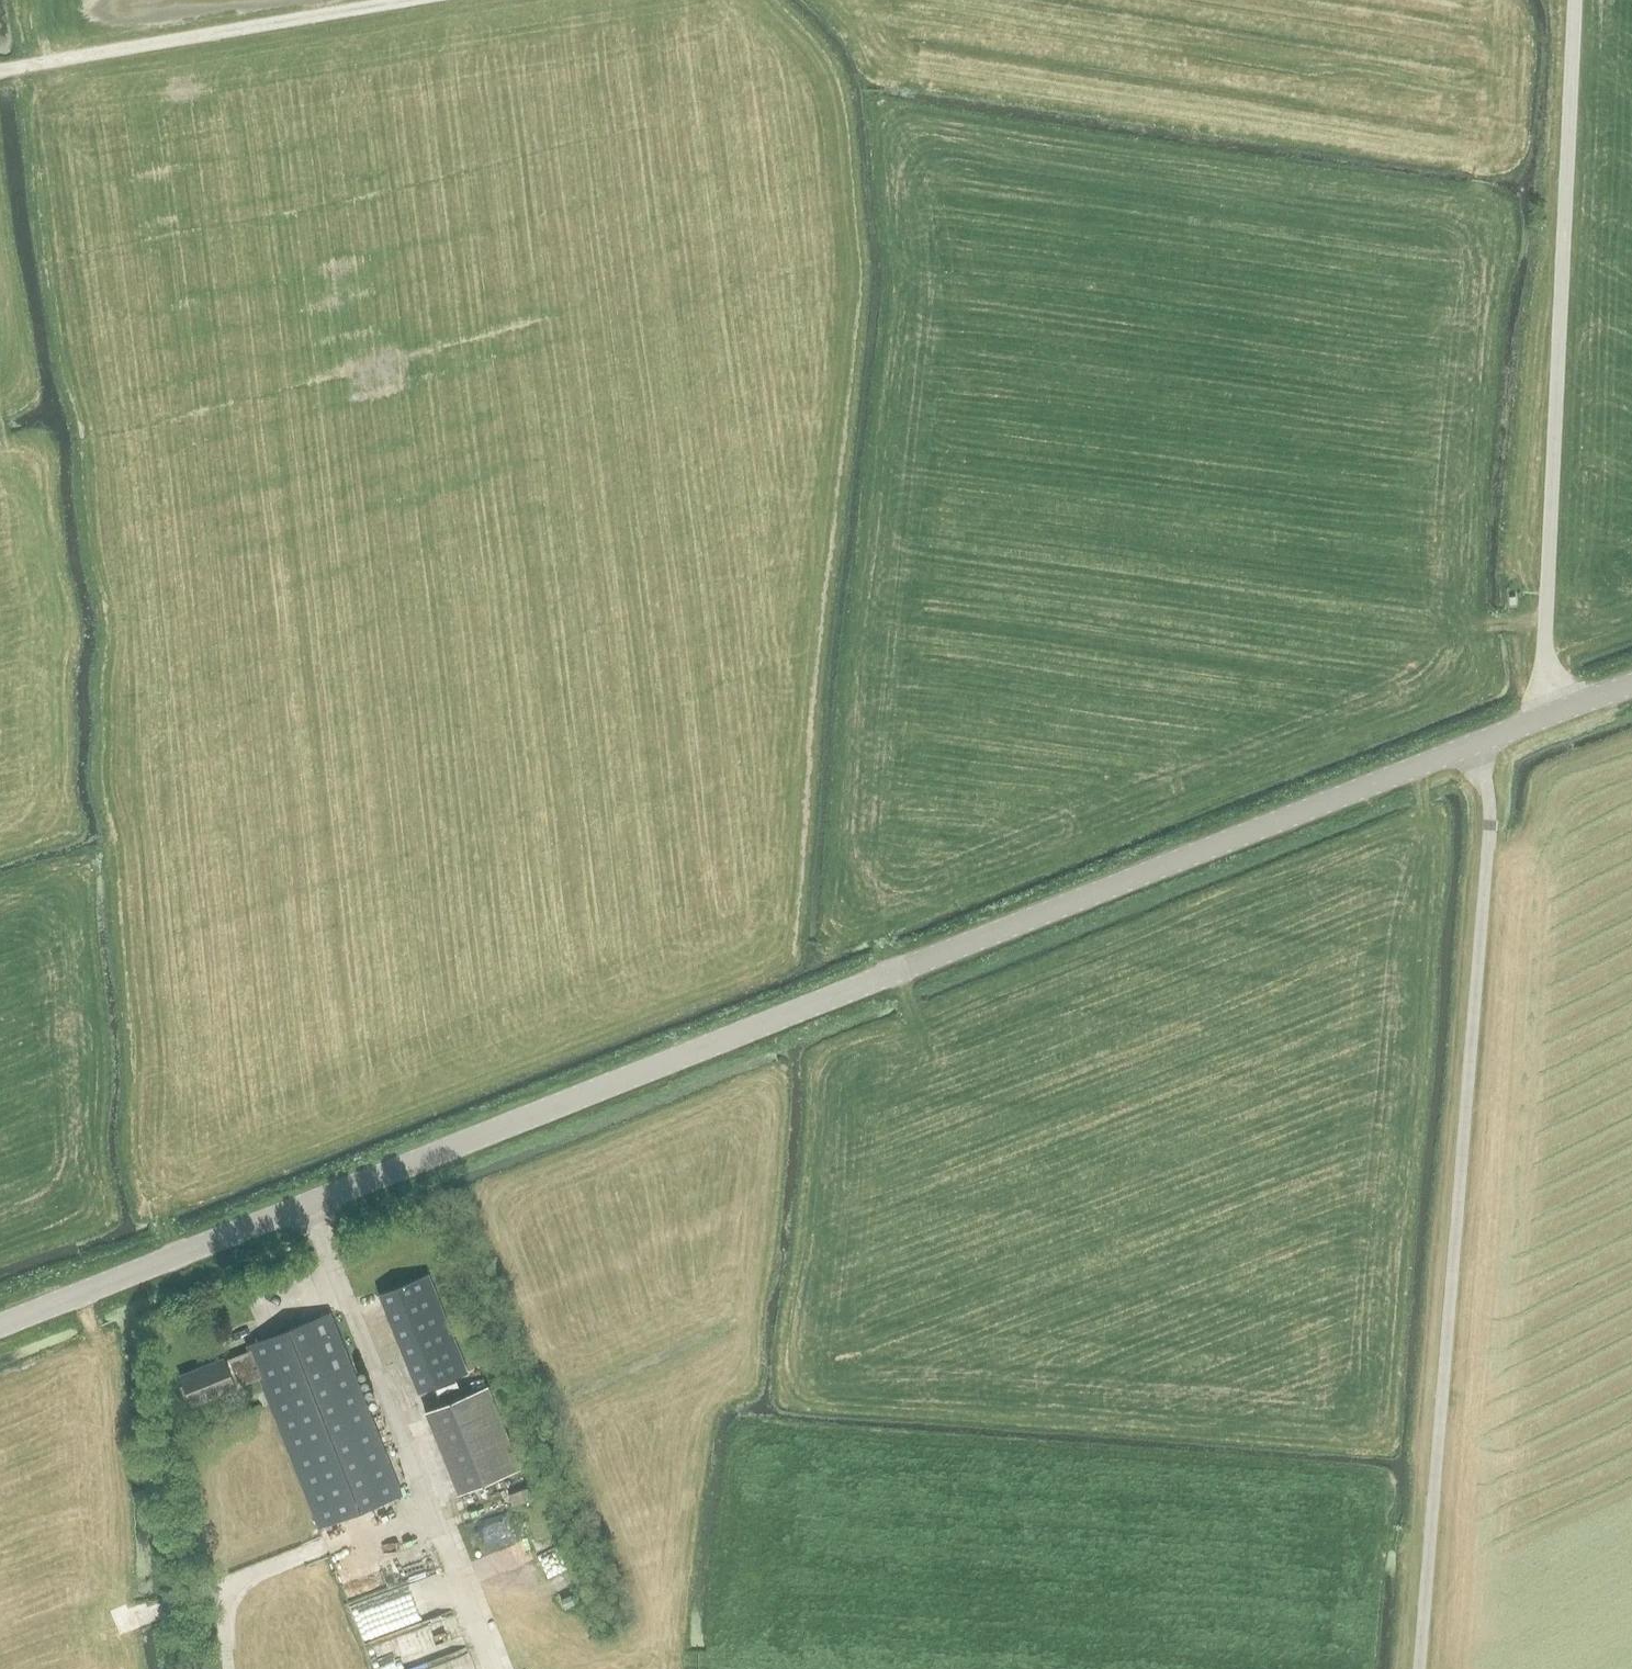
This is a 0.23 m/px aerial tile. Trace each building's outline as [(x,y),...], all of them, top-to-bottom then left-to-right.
[(469,1372),(430,1273),(380,1292),(406,1358),(420,1391),(469,1372)] [(332,1311),(247,1344),(250,1351),(261,1379),(319,1527),(405,1494),(332,1311)] [(226,1356),(181,1374),(186,1388),(194,1410),(243,1390),(241,1386),(261,1379),(250,1351),(227,1361),(226,1356)] [(521,1468),(488,1386),(425,1411),(458,1494),(521,1468)]
